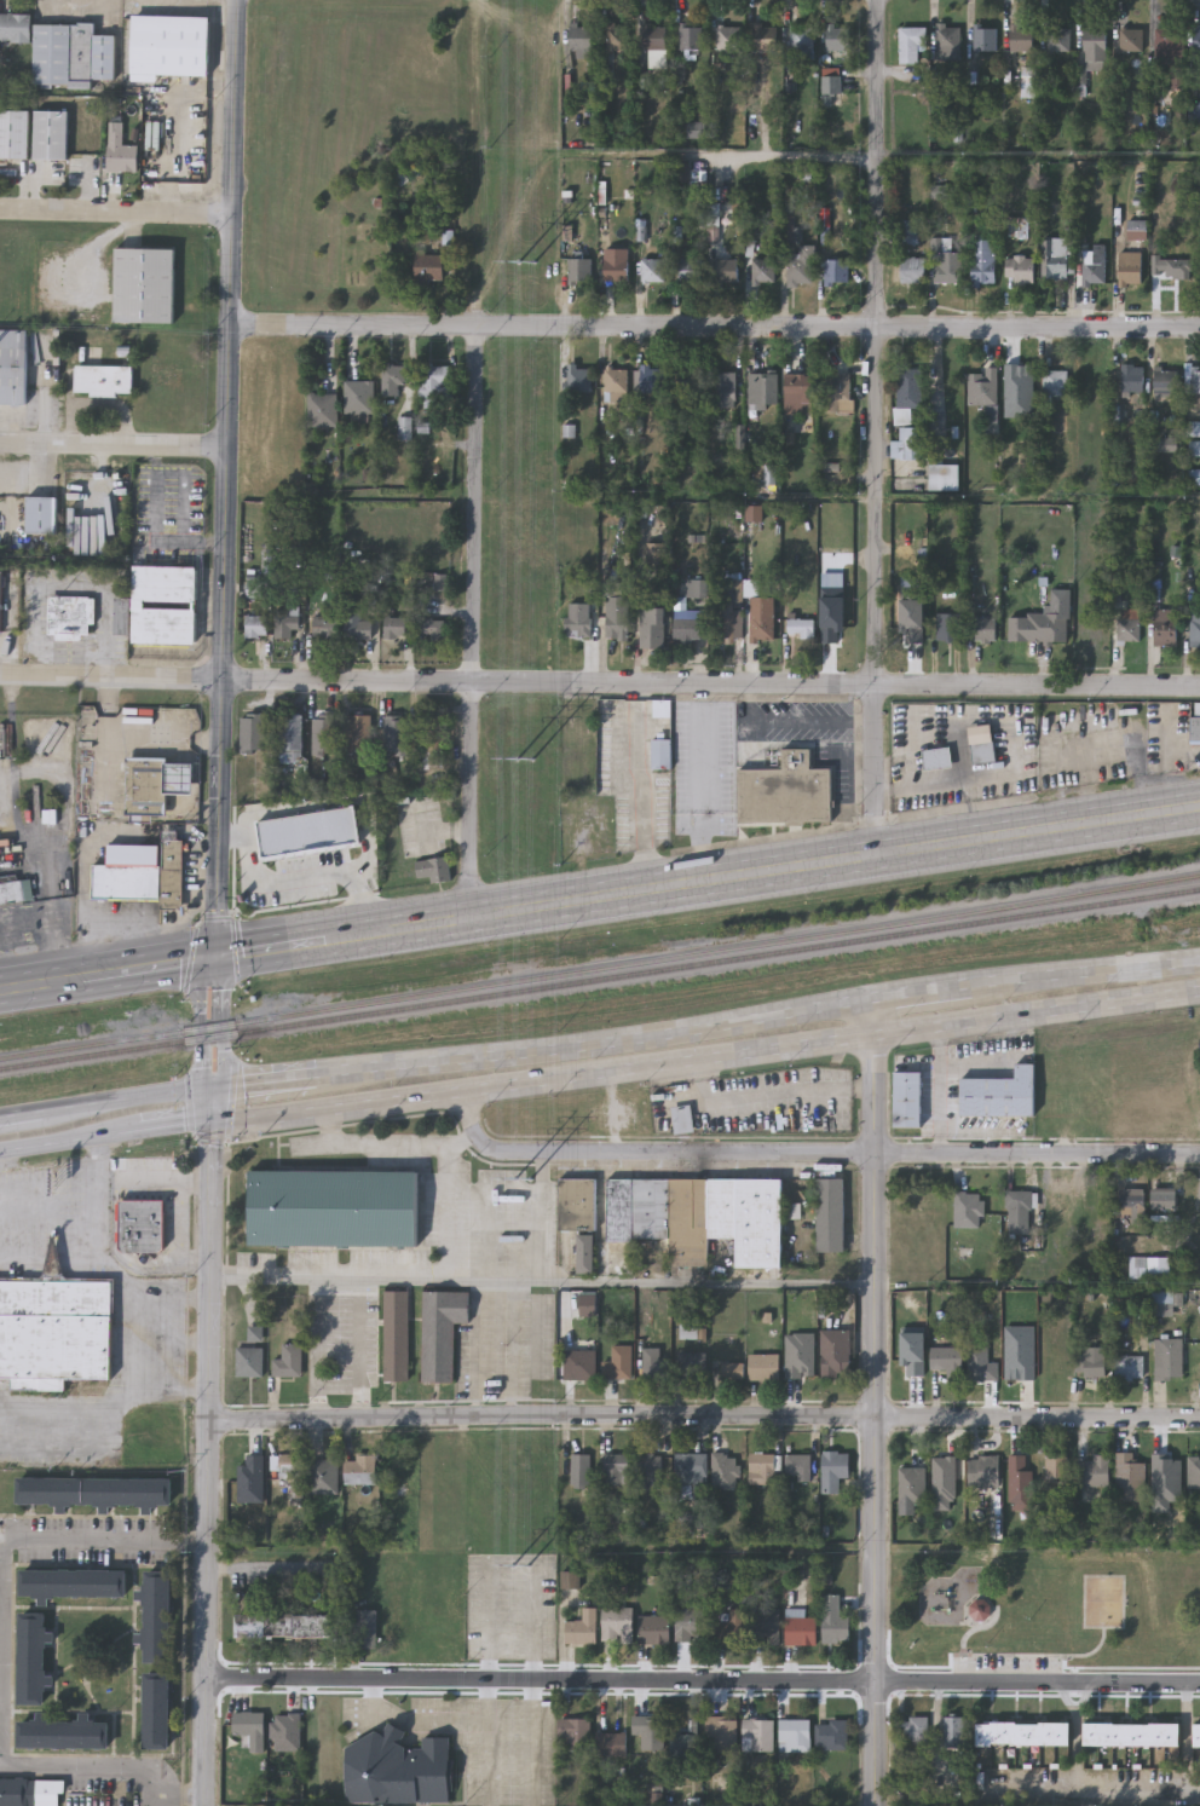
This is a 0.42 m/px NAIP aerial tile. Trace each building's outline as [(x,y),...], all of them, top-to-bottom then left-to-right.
[(31,41),(1,41),(1,13),(31,13),(31,41)] [(158,74),(158,16),(210,16),(210,74),(158,74)] [(116,34),(116,82),(34,82),(34,23),(94,23),(94,34),(116,34)] [(751,53),(751,24),(775,24),(775,53),(751,53)] [(571,58),(571,25),(592,25),(592,58),(571,58)] [(644,25),(667,25),(667,51),(644,51),(644,25)] [(959,25),(959,58),(936,58),(936,25),(959,25)] [(996,51),(973,51),(973,25),(996,25),(996,51)] [(1010,51),(1010,25),(1033,25),(1033,51),(1010,51)] [(1106,25),(1106,63),(1083,63),(1083,25),(1106,25)] [(607,27),(630,27),(630,51),(607,51),(607,27)] [(700,27),(700,51),(680,51),(680,27),(700,27)] [(739,52),(716,52),(716,27),(739,27),(739,52)] [(812,59),(788,59),(788,27),(812,27),(812,59)] [(1068,51),(1046,51),(1048,27),(1069,27),(1068,51)] [(826,28),(850,28),(850,51),(826,51),(826,28)] [(921,63),(899,63),(899,28),(925,28),(925,46),(921,46),(921,63)] [(1142,51),(1119,51),(1119,28),(1142,28),(1142,51)] [(1155,28),(1183,28),(1183,58),(1156,58),(1155,28)] [(838,76),(838,92),(821,92),(821,77),(838,76)] [(29,157),(0,157),(0,109),(29,109),(29,157)] [(35,158),(35,110),(69,110),(69,158),(35,158)] [(702,122),(702,137),(690,137),(690,122),(702,122)] [(138,171),(108,171),(108,131),(123,131),(123,144),(138,144),(138,171)] [(951,252),(960,252),(960,283),(931,283),(931,238),(951,238),(951,252)] [(1072,238),(1072,281),(1040,281),(1040,238),(1072,238)] [(996,285),(970,285),(970,241),(996,241),(996,285)] [(813,246),(813,285),(786,285),(786,254),(800,254),(800,246),(813,246)] [(116,322),(117,247),(177,247),(177,322),(116,322)] [(628,248),(628,283),(604,283),(604,248),(628,248)] [(444,285),(415,285),(415,252),(444,252),(444,285)] [(1103,252),(1103,285),(1081,285),(1081,252),(1103,252)] [(1142,285),(1118,285),(1118,253),(1142,253),(1142,285)] [(1005,284),(1005,256),(1033,256),(1033,284),(1005,284)] [(924,283),(900,283),(900,258),(924,258),(924,283)] [(1192,258),(1192,279),(1152,279),(1152,258),(1192,258)] [(567,285),(567,259),(590,259),(590,285),(567,285)] [(663,282),(641,282),(641,259),(663,259),(663,282)] [(700,259),(700,284),(677,284),(677,259),(700,259)] [(737,283),(716,283),(716,259),(737,259),(737,283)] [(773,284),(750,284),(750,259),(773,259),(773,284)] [(847,259),(847,283),(824,283),(824,259),(847,259)] [(28,404),(0,403),(0,328),(29,329),(28,404)] [(134,364),(134,394),(76,394),(76,364),(134,364)] [(398,386),(398,397),(382,397),(382,365),(408,365),(408,386),(398,386)] [(449,365),(449,405),(421,405),(421,365),(449,365)] [(675,365),(700,365),(700,394),(675,394),(675,365)] [(1184,365),(1199,365),(1199,392),(1184,392),(1184,365)] [(664,394),(640,394),(640,367),(664,367),(664,394)] [(922,367),(922,409),(910,409),(910,423),(895,425),(895,367),(922,367)] [(1143,368),(1143,393),(1121,393),(1121,368),(1143,368)] [(1153,398),(1153,369),(1176,369),(1176,398),(1153,398)] [(567,370),(590,370),(590,392),(567,392),(567,370)] [(628,400),(605,400),(605,370),(628,370),(628,400)] [(997,371),(996,405),(967,404),(967,370),(997,371)] [(1066,370),(1066,399),(1042,399),(1042,370),(1066,370)] [(711,374),(735,374),(735,409),(710,409),(711,374)] [(748,409),(748,374),(777,375),(777,409),(748,409)] [(824,402),(824,374),(850,374),(850,402),(824,402)] [(784,402),(784,375),(813,375),(813,402),(784,402)] [(346,415),(346,382),(374,382),(374,415),(346,415)] [(308,427),(308,394),(336,394),(336,427),(308,427)] [(890,442),(900,442),(900,427),(925,427),(925,460),(890,460),(890,442)] [(958,491),(928,491),(928,465),(958,465),(958,491)] [(56,533),(25,533),(25,496),(56,496),(56,533)] [(133,598),(134,565),(198,566),(198,604),(196,604),(195,645),(132,644),(133,634),(133,598)] [(706,599),(683,599),(683,581),(706,581),(706,599)] [(749,598),(732,598),(732,581),(758,581),(758,594),(773,594),(774,640),(750,640),(749,598)] [(606,598),(595,598),(595,582),(622,583),(622,596),(629,596),(629,640),(605,639),(606,598)] [(246,599),(246,583),(264,583),(264,599),(246,599)] [(1075,599),(1075,588),(1085,588),(1085,599),(1075,599)] [(1192,599),(1172,599),(1172,588),(1192,588),(1192,599)] [(1068,589),(1068,642),(1045,642),(1045,589),(1068,589)] [(1080,601),(1090,601),(1090,590),(1080,590),(1080,601)] [(114,596),(128,596),(128,633),(114,633),(114,596)] [(93,598),(93,634),(48,634),(48,598),(93,598)] [(921,599),(921,635),(896,635),(896,599),(921,599)] [(740,601),(740,639),(716,639),(716,601),(740,601)] [(566,604),(589,604),(589,637),(566,637),(566,604)] [(664,648),(640,648),(640,606),(664,606),(664,648)] [(1176,646),(1153,646),(1153,608),(1176,608),(1176,646)] [(275,640),(275,611),(298,611),(298,640),(275,640)] [(674,640),(674,611),(704,611),(704,640),(674,640)] [(1190,611),(1199,611),(1199,642),(1190,642),(1190,611)] [(935,641),(935,613),(959,613),(959,641),(935,641)] [(994,613),(994,642),(969,642),(969,613),(994,613)] [(246,616),(266,616),(266,637),(246,637),(246,616)] [(405,617),(405,637),(385,637),(385,617),(405,617)] [(336,618),(336,640),(312,640),(312,618),(336,618)] [(1103,645),(1079,645),(1079,618),(1103,618),(1103,645)] [(444,619),(444,640),(417,640),(417,619),(444,619)] [(1114,642),(1114,619),(1138,619),(1138,642),(1114,642)] [(371,621),(371,640),(345,640),(345,621),(371,621)] [(813,621),(813,639),(786,639),(786,621),(813,621)] [(652,716),(652,699),(670,699),(670,716),(652,716)] [(1195,703),(1199,703),(1199,742),(1192,742),(1192,717),(1195,717),(1195,703)] [(262,750),(240,750),(240,712),(262,712),(262,750)] [(278,760),(278,712),(301,712),(301,760),(278,760)] [(373,750),(347,750),(347,714),(373,714),(373,750)] [(339,715),(339,755),(312,755),(312,715),(339,715)] [(385,755),(385,715),(410,715),(410,755),(385,755)] [(445,751),(422,751),(422,715),(445,715),(445,751)] [(671,768),(652,768),(652,738),(671,738),(671,768)] [(971,748),(974,767),(999,763),(997,744),(971,748)] [(832,821),(739,823),(739,768),(783,768),(783,748),(810,748),(810,768),(832,768),(832,821)] [(918,774),(922,807),(970,801),(967,768),(956,769),(953,749),(924,752),(928,773),(918,774)] [(167,792),(166,814),(126,814),(126,757),(167,757),(167,792)] [(167,757),(195,758),(195,794),(167,792),(167,757)] [(358,854),(358,872),(347,872),(347,894),(382,894),(381,825),(346,825),(347,854),(358,854)] [(183,907),(161,907),(161,830),(183,830),(183,907)] [(419,877),(417,859),(450,855),(450,859),(452,881),(432,883),(431,875),(419,877)] [(158,899),(92,899),(92,865),(158,865),(158,899)] [(35,899),(0,904),(0,882),(33,877),(35,899)] [(1015,1078),(1015,1063),(1034,1063),(1034,1115),(959,1115),(959,1078),(1015,1078)] [(921,1071),(921,1127),(893,1127),(893,1071),(921,1071)] [(248,1171),(419,1171),(417,1246),(248,1246),(248,1171)] [(556,1229),(556,1177),(595,1177),(595,1229),(556,1229)] [(735,1266),(735,1236),(706,1236),(706,1265),(667,1265),(667,1237),(605,1237),(605,1177),(781,1177),(781,1265),(735,1266)] [(842,1179),(842,1250),(815,1250),(815,1179),(842,1179)] [(1146,1189),(1146,1193),(1176,1193),(1176,1208),(1150,1208),(1150,1207),(1119,1207),(1119,1189),(1146,1189)] [(1006,1190),(1029,1190),(1029,1233),(1006,1233),(1006,1190)] [(952,1208),(952,1192),(996,1192),(996,1208),(952,1208)] [(165,1201),(165,1253),(119,1253),(119,1201),(165,1201)] [(112,1379),(0,1379),(0,1281),(112,1281),(112,1379)] [(382,1379),(382,1289),(406,1289),(406,1379),(382,1379)] [(452,1321),(452,1380),(420,1380),(421,1289),(468,1289),(467,1321),(452,1321)] [(1172,1292),(1172,1302),(1152,1302),(1152,1292),(1172,1292)] [(1177,1296),(1156,1296),(1156,1305),(1177,1305),(1177,1296)] [(820,1331),(850,1331),(850,1375),(820,1375),(820,1331)] [(1182,1337),(1182,1379),(1154,1379),(1154,1337),(1182,1337)] [(302,1377),(272,1377),(272,1360),(283,1360),(283,1345),(302,1345),(302,1377)] [(988,1352),(988,1345),(999,1345),(999,1377),(967,1377),(967,1352),(988,1352)] [(946,1375),(946,1368),(930,1368),(930,1346),(963,1346),(963,1375),(946,1375)] [(1106,1374),(1074,1374),(1074,1346),(1106,1346),(1106,1374)] [(264,1377),(237,1377),(237,1348),(264,1348),(264,1377)] [(631,1348),(631,1380),(601,1380),(601,1348),(631,1348)] [(641,1348),(658,1348),(658,1360),(668,1360),(668,1380),(641,1380),(641,1348)] [(564,1379),(564,1350),(595,1350),(595,1379),(564,1379)] [(677,1380),(677,1352),(704,1352),(704,1380),(677,1380)] [(779,1354),(779,1380),(748,1380),(748,1354),(779,1354)] [(1142,1378),(1113,1378),(1113,1355),(1142,1355),(1142,1378)] [(721,1378),(721,1362),(743,1362),(743,1378),(721,1378)] [(1133,1461),(1146,1461),(1146,1500),(1115,1500),(1115,1452),(1133,1452),(1133,1461)] [(673,1453),(702,1453),(702,1477),(673,1477),(673,1453)] [(848,1453),(848,1477),(837,1477),(837,1494),(821,1494),(821,1453),(848,1453)] [(300,1454),(300,1484),(277,1484),(277,1454),(300,1454)] [(589,1489),(570,1489),(570,1454),(589,1454),(589,1489)] [(605,1484),(605,1454),(629,1454),(629,1484),(605,1484)] [(738,1489),(711,1489),(711,1454),(738,1454),(738,1489)] [(774,1484),(748,1484),(748,1454),(774,1454),(774,1484)] [(810,1454),(810,1482),(796,1482),(796,1476),(784,1476),(784,1454),(810,1454)] [(1029,1454),(1029,1510),(1009,1510),(1009,1454),(1029,1454)] [(1109,1485),(1079,1485),(1079,1460),(1091,1460),(1091,1454),(1109,1454),(1109,1485)] [(636,1487),(636,1455),(662,1455),(662,1487),(636,1487)] [(968,1455),(999,1455),(999,1487),(968,1487),(968,1455)] [(1066,1455),(1066,1482),(1044,1482),(1044,1455),(1066,1455)] [(1188,1455),(1199,1455),(1199,1488),(1188,1488),(1188,1455)] [(344,1484),(344,1456),(375,1456),(375,1484),(344,1484)] [(336,1494),(306,1494),(306,1459),(336,1459),(336,1494)] [(899,1504),(899,1467),(925,1467),(925,1504),(899,1504)] [(17,1478),(173,1481),(173,1507),(17,1506),(17,1478)] [(21,1597),(21,1569),(127,1569),(127,1597),(21,1597)] [(145,1570),(172,1570),(171,1662),(145,1662),(145,1570)] [(821,1643),(821,1596),(837,1596),(837,1616),(848,1616),(848,1643),(821,1643)] [(991,1622),(992,1605),(976,1605),(975,1622),(991,1622)] [(565,1621),(582,1621),(582,1608),(595,1608),(595,1643),(565,1643),(565,1621)] [(631,1641),(601,1641),(601,1608),(631,1608),(631,1641)] [(708,1608),(708,1643),(675,1643),(675,1608),(708,1608)] [(750,1608),(778,1608),(778,1643),(750,1643),(750,1608)] [(742,1645),(717,1645),(717,1621),(728,1621),(728,1610),(742,1610),(742,1645)] [(19,1704),(19,1612),(47,1612),(47,1704),(19,1704)] [(339,1615),(339,1638),(233,1638),(233,1615),(339,1615)] [(669,1643),(639,1643),(639,1616),(669,1616),(669,1643)] [(815,1645),(785,1645),(785,1617),(815,1617),(815,1645)] [(171,1748),(144,1748),(144,1672),(171,1672),(171,1748)] [(232,1735),(232,1710),(264,1710),(264,1747),(249,1747),(249,1735),(232,1735)] [(301,1712),(300,1753),(272,1752),(272,1712),(301,1712)] [(110,1720),(110,1748),(19,1747),(19,1718),(81,1718),(81,1713),(91,1713),(91,1720),(110,1720)] [(662,1715),(662,1749),(640,1749),(640,1733),(631,1733),(631,1715),(662,1715)] [(737,1752),(706,1752),(706,1716),(735,1715),(737,1752)] [(928,1716),(928,1739),(900,1739),(900,1716),(928,1716)] [(944,1716),(963,1716),(963,1749),(944,1749),(944,1716)] [(558,1737),(558,1718),(589,1718),(589,1750),(566,1750),(566,1737),(558,1737)] [(772,1750),(743,1750),(743,1719),(772,1719),(772,1750)] [(778,1752),(778,1719),(809,1719),(809,1752),(778,1752)] [(846,1720),(847,1749),(815,1749),(814,1720),(846,1720)] [(975,1744),(975,1721),(1069,1721),(1069,1744),(975,1744)] [(1179,1744),(1084,1744),(1084,1723),(1179,1723),(1179,1744)] [(346,1737),(385,1737),(385,1725),(402,1725),(402,1747),(420,1747),(420,1737),(450,1737),(450,1802),(346,1802),(346,1737)] [(625,1754),(595,1754),(595,1732),(625,1732),(625,1754)] [(698,1732),(698,1765),(669,1765),(669,1732),(698,1732)] [(63,1778),(63,1805),(0,1805),(0,1778),(63,1778)]
